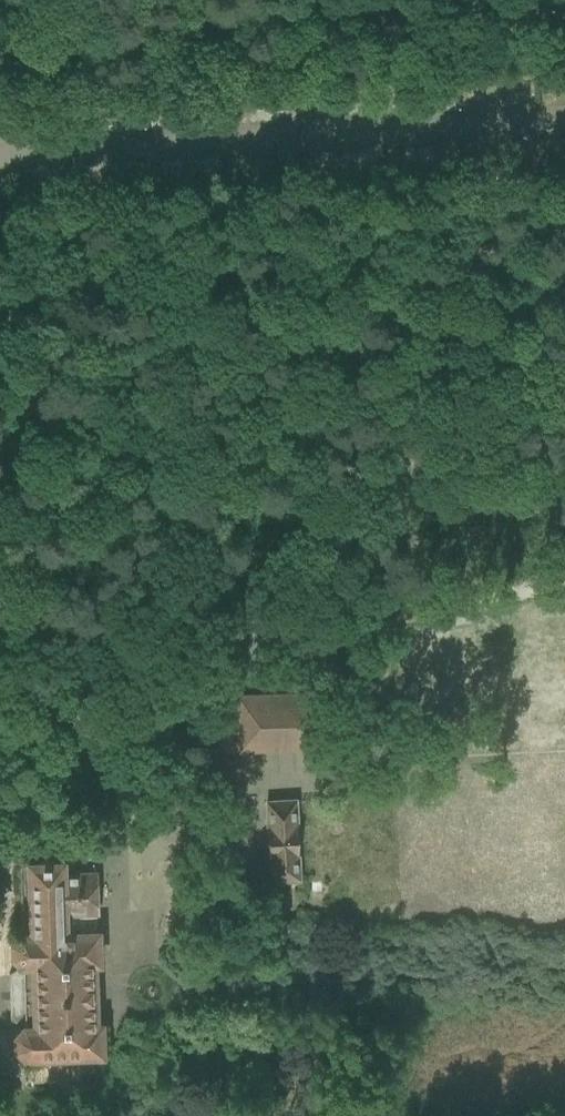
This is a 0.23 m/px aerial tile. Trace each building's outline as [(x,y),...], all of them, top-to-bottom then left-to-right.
[(318,693),(235,695),(238,751),(320,748),(318,693)] [(230,696),(204,696),(206,752),(232,751),(230,696)] [(295,800),(288,800),(266,801),(270,881),(299,880),(295,800)] [(97,961),(94,874),(61,875),(61,864),(54,864),(50,860),(41,861),(37,865),(19,865),(22,935),(14,944),(14,956),(23,963),(25,1028),(17,1036),(17,1048),(26,1055),(107,1053),(106,1025),(94,1025),(93,1004),(96,1003),(95,983),(93,983),(92,961),(97,961)]
